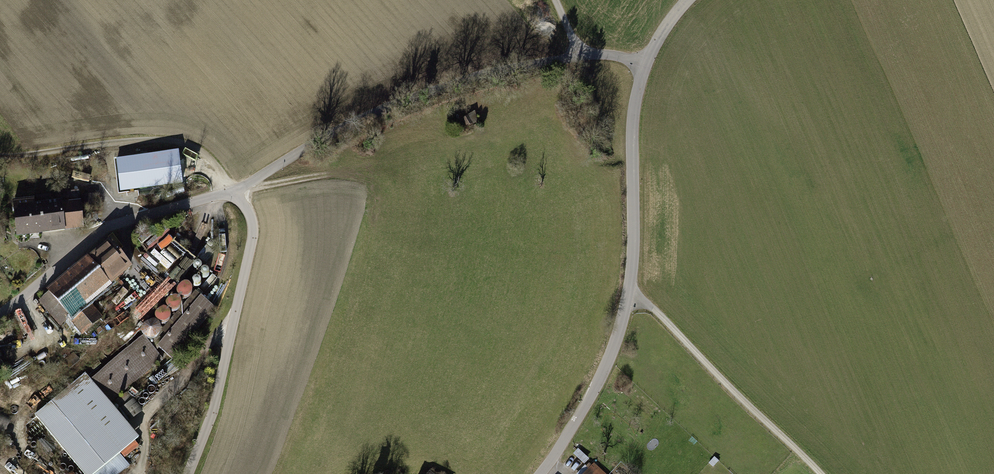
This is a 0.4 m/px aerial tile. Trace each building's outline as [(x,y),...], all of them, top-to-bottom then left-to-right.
[(468,115),(462,119),(467,127),(473,123),(474,124),(478,122),(475,110),(467,114),(468,115)] [(36,199),(13,201),(17,236),(86,228),(84,214),(98,212),(96,192),(76,194),(76,190),(35,195),(36,199)] [(158,244),(163,250),(175,239),(170,234),(158,244)] [(93,301),(135,265),(112,238),(38,300),(41,304),(34,311),(43,322),(37,327),(54,347),(65,337),(72,345),(105,316),(93,301)] [(172,358),(216,307),(201,295),(158,345),(172,358)] [(85,370),(35,413),(88,473),(118,473),(130,464),(121,453),(141,436),(110,400),(160,357),(141,336),(92,378),(85,370)] [(135,416),(143,410),(130,395),(122,402),(135,416)] [(0,410),(0,438),(2,439),(14,417),(0,410)] [(597,464),(591,470),(587,466),(579,473),(608,473),(597,464)]
